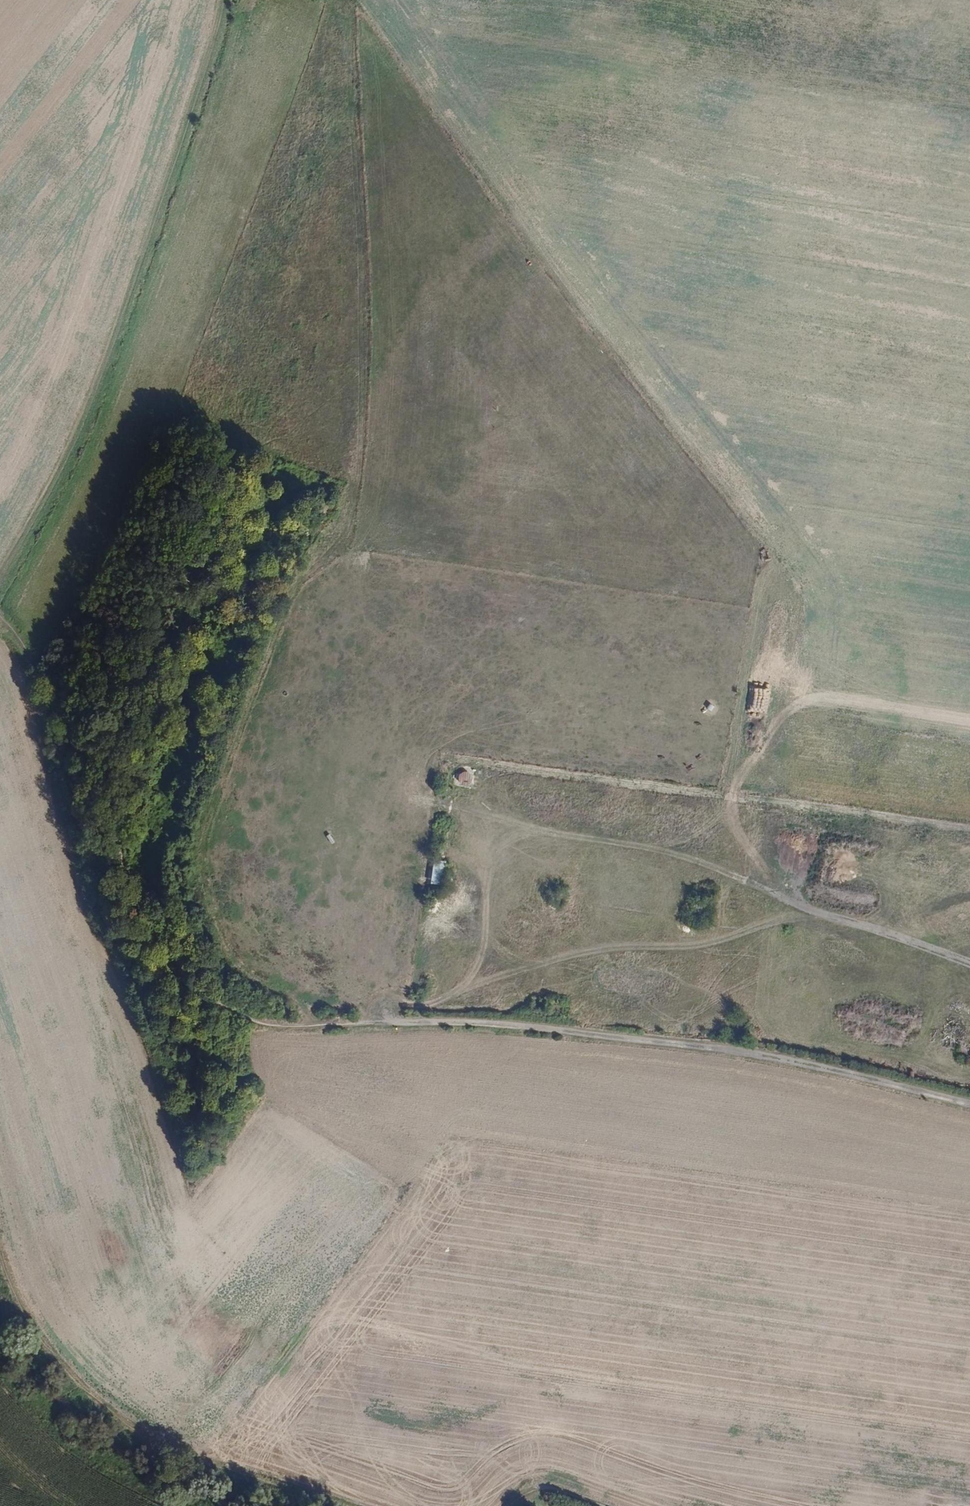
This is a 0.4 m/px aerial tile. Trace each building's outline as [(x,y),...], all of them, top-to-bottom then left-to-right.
[(470,786),(473,773),(458,770),(456,784),(470,786)] [(441,884),(442,860),(430,859),(428,883),(441,884)]
